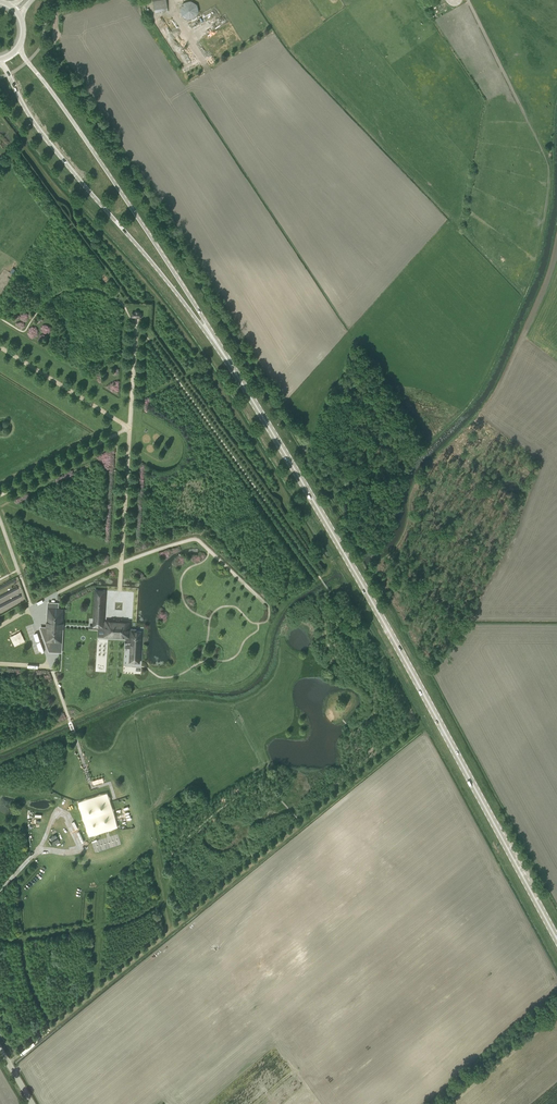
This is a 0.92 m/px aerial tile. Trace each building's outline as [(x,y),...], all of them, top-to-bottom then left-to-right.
[(168,11),(167,0),(153,0),(155,13),(168,11)] [(180,9),(181,17),(188,20),(195,18),(199,12),(197,5),(191,1),(183,3),(180,9)] [(131,312),(131,318),(135,318),(135,319),(138,319),(138,318),(142,319),(142,313),(139,313),(139,312),(139,311),(138,311),(138,310),(137,310),(136,310),(136,311),(135,311),(135,312),(135,313),(131,312)] [(135,631),(135,629),(139,629),(130,628),(131,622),(120,622),(120,620),(117,620),(117,622),(107,621),(107,622),(103,622),(103,618),(102,618),(103,602),(104,602),(105,590),(95,590),(93,626),(90,626),(90,629),(105,630),(105,636),(131,637),(129,664),(139,665),(141,632),(135,631)] [(47,627),(41,627),(49,651),(59,652),(61,652),(62,628),(63,628),(63,623),(62,623),(63,609),(58,609),(58,603),(57,602),(57,603),(57,604),(48,603),(47,622),(47,627)] [(196,973),(185,984),(190,990),(202,980),(196,973)]
